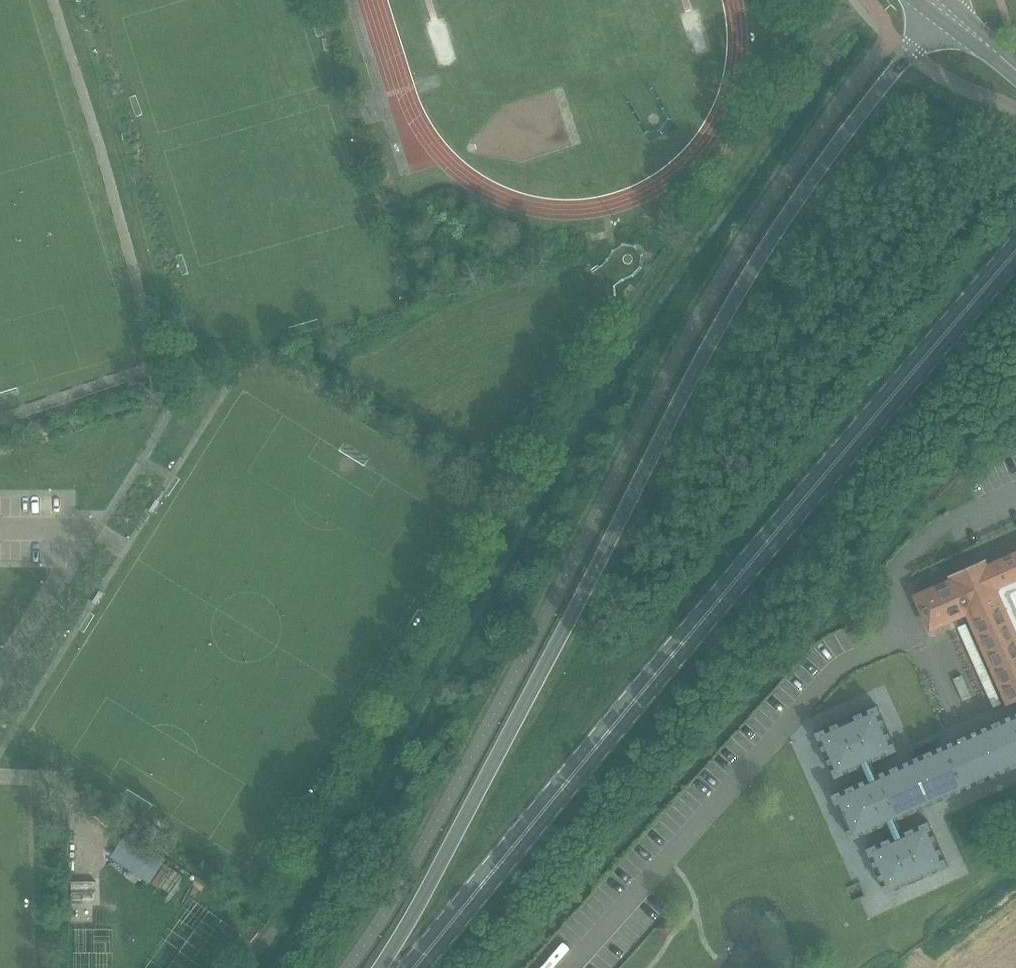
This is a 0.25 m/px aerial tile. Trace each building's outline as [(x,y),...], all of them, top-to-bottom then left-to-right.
[(986,566),(983,560),(950,575),(952,579),(915,596),(930,629),(967,612),(1009,706),(1015,703),(1015,609),(1010,595),(1015,592),(1015,553),(986,566)] [(876,775),(871,762),(897,751),(877,705),(815,733),(835,778),(861,767),(867,779),(831,795),(851,840),(887,824),(892,837),(866,848),(886,894),(948,866),(928,821),(902,833),(897,820),(1015,767),(1015,713),(876,775)] [(166,858),(127,831),(110,856),(149,883),(166,858)]
